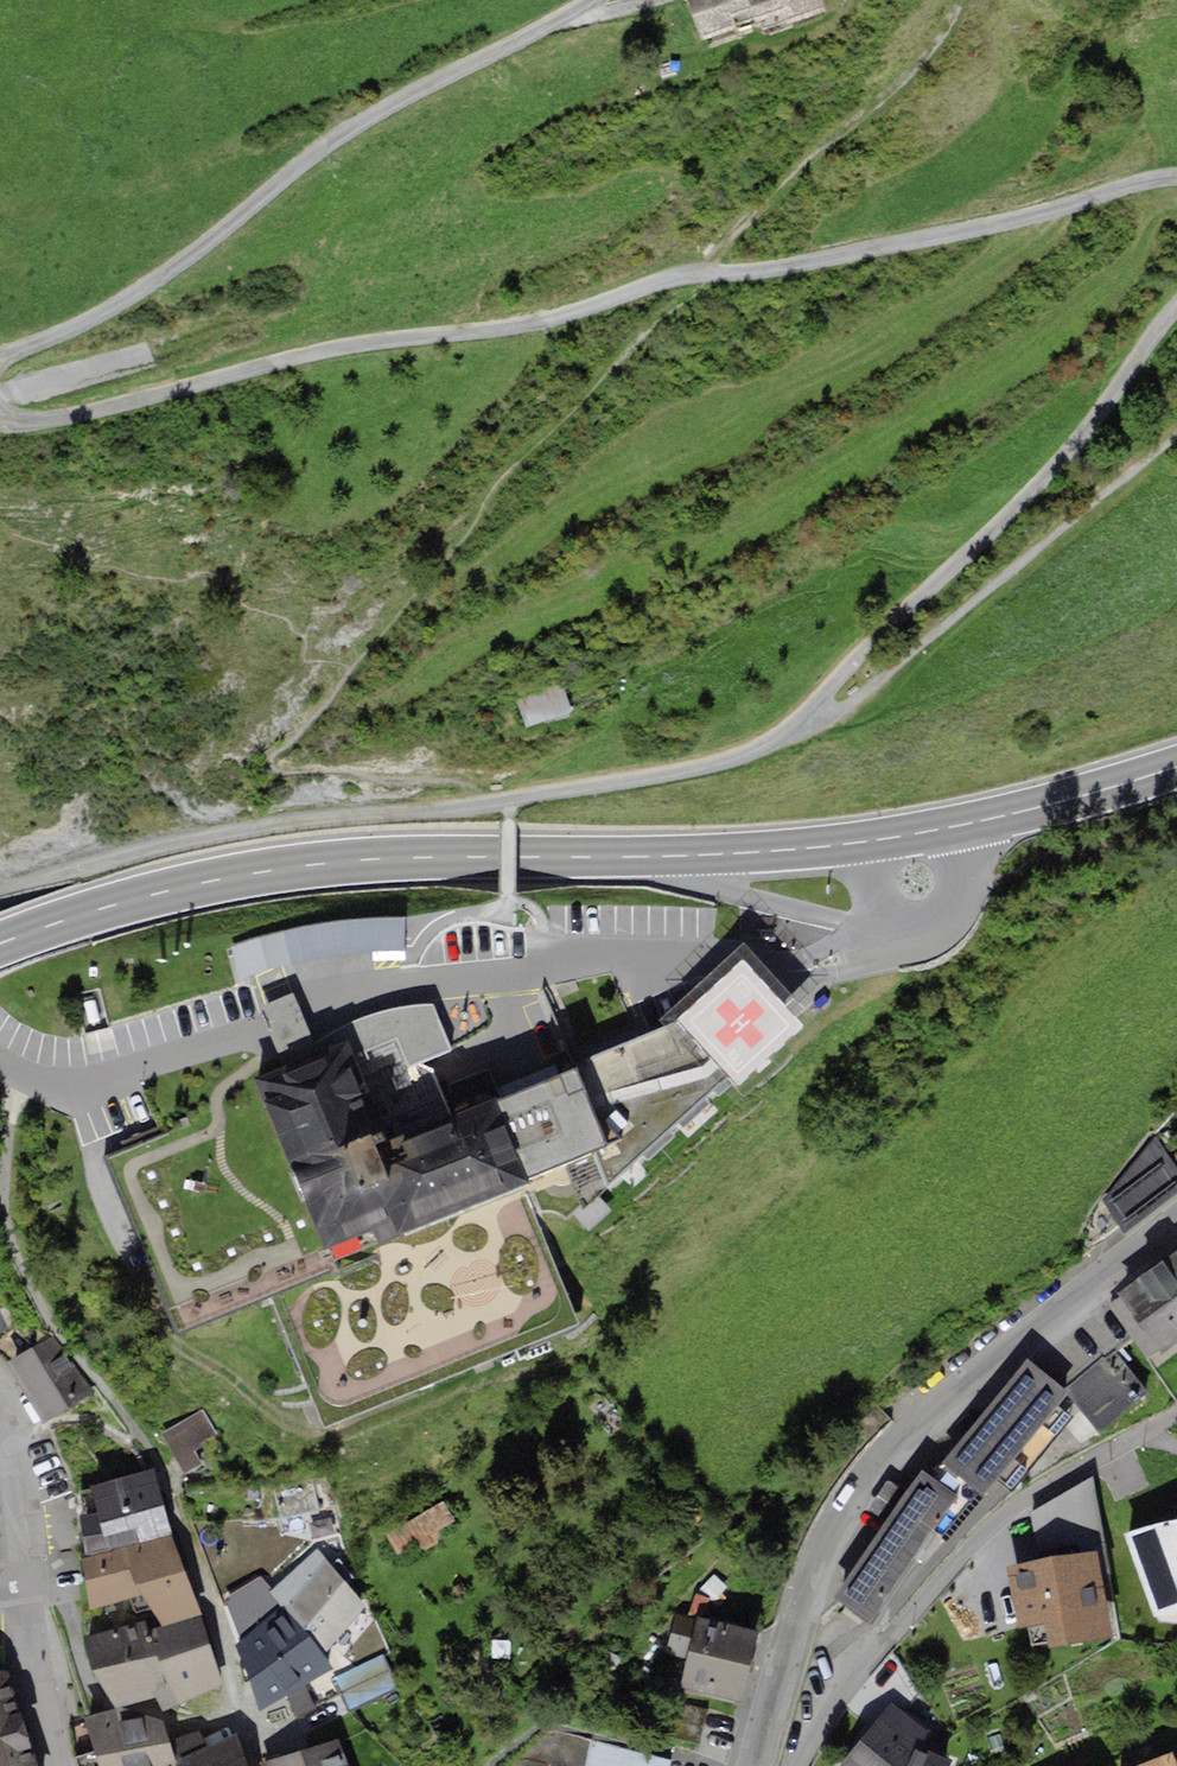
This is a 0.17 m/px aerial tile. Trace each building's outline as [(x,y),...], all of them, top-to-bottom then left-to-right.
[(701,38),(744,23),(748,33),(819,8),(816,0),(688,0),(701,38)] [(801,1023),(741,958),(679,1016),(669,1025),(383,1139),(350,1058),(388,1043),(400,1073),(449,1053),(431,1009),(386,1009),(337,1030),(342,1042),(302,1060),(254,1080),(260,1096),(108,1158),(182,1331),(271,1291),(327,1423),(578,1322),(523,1184),(592,1154),(603,1189),(729,1075),(737,1082),(801,1023)] [(1154,1136),(1093,1206),(1077,1238),(1085,1245),(1118,1224),(1122,1229),(1176,1189),(1176,1171),(1154,1136)] [(1117,1294),(1141,1329),(1157,1352),(1176,1337),(1176,1252),(1117,1294)] [(26,1352),(6,1364),(40,1424),(90,1395),(55,1335),(26,1352)] [(1146,1391),(1113,1350),(1065,1388),(1097,1430),(1146,1391)] [(940,1461),(979,1493),(995,1474),(1011,1487),(1070,1415),(1056,1405),(1067,1392),(1025,1358),(997,1391),(940,1461)] [(203,1412),(165,1432),(185,1470),(198,1463),(196,1458),(191,1449),(216,1436),(203,1412)] [(152,1469),(88,1486),(76,1489),(81,1553),(171,1531),(163,1505),(152,1469)] [(895,1507),(833,1592),(870,1619),(913,1560),(920,1566),(965,1505),(952,1496),(955,1493),(923,1469),(895,1507)] [(174,1540),(171,1531),(81,1553),(90,1610),(127,1599),(144,1594),(162,1623),(198,1612),(174,1540)] [(364,1603),(315,1551),(268,1592),(281,1609),(298,1632),(302,1631),(323,1655),(328,1649),(364,1603)] [(1063,1556),(1006,1565),(1016,1627),(1027,1625),(1031,1647),(1109,1634),(1095,1551),(1063,1556)] [(298,1632),(281,1609),(233,1642),(243,1674),(255,1709),(336,1668),(323,1655),(302,1631),(298,1632)] [(145,1621),(81,1636),(90,1662),(92,1670),(113,1704),(145,1699),(156,1699),(159,1707),(188,1698),(221,1687),(198,1612),(162,1623),(147,1628),(145,1621)] [(759,1628),(698,1612),(696,1622),(675,1617),(668,1647),(689,1652),(667,1739),(696,1746),(709,1695),(740,1703),(749,1668),(759,1628)] [(381,1656),(335,1677),(349,1708),(395,1688),(381,1656)] [(23,1732),(6,1673),(0,1673),(0,1765),(32,1765),(23,1732)] [(928,1728),(893,1700),(862,1739),(840,1765),(948,1765),(950,1760),(939,1754),(925,1735),(928,1728)] [(85,1718),(100,1765),(176,1765),(168,1743),(165,1733),(160,1717),(112,1709),(85,1718)] [(206,1746),(200,1730),(168,1743),(176,1765),(245,1765),(235,1733),(206,1746)] [(260,1760),(262,1765),(348,1765),(337,1739),(301,1749),(288,1753),(260,1760)] [(1138,1765),(1175,1765),(1171,1753),(1138,1765)]
